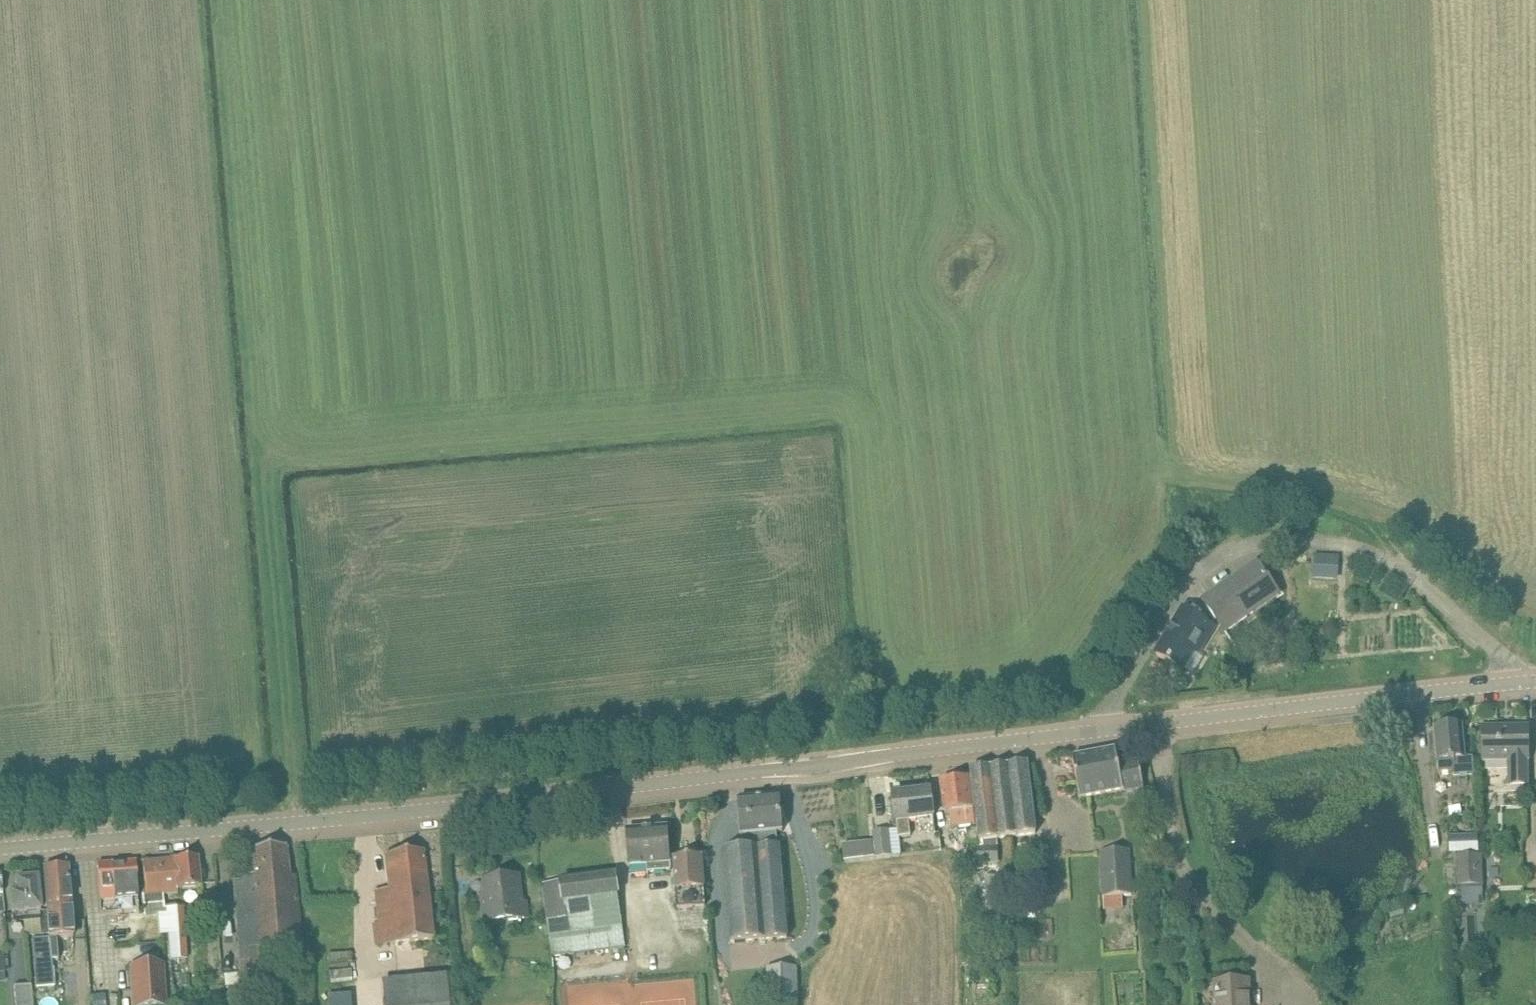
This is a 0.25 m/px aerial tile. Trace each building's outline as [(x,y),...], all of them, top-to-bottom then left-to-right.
[(1314,554),(1313,571),(1337,572),(1338,556),(1314,554)] [(1255,612),(1251,605),(1274,589),(1257,564),(1258,564),(1257,563),(1203,600),(1216,619),(1217,619),(1226,632),(1255,612)] [(1207,639),(1214,627),(1184,609),(1157,655),(1182,670),(1202,636),(1207,639)] [(1435,727),(1437,747),(1438,760),(1438,761),(1439,774),(1475,771),(1473,756),(1465,757),(1462,724),(1435,727)] [(1528,760),(1529,760),(1529,726),(1483,726),(1483,760),(1509,760),(1509,786),(1528,786),(1528,760)] [(1143,789),(1145,789),(1139,762),(1119,765),(1116,749),(1073,757),(1076,777),(1080,797),(1125,789),(1124,785),(1142,782),(1143,789)] [(983,840),(999,838),(1036,834),(1030,782),(1028,762),(971,768),(974,788),(980,841),(983,840)] [(942,781),(944,801),(945,813),(946,813),(948,831),(960,830),(958,820),(975,818),(970,778),(942,781)] [(934,817),(933,811),(931,791),(893,795),(896,822),(897,821),(899,837),(911,836),(909,820),(934,817)] [(724,850),(725,869),(731,943),(787,938),(780,845),(778,845),(777,832),(783,832),(782,815),(780,795),(739,799),(743,848),(724,850)] [(671,870),(669,846),(668,826),(627,829),(630,867),(647,866),(648,872),(671,870)] [(892,857),(892,855),(899,854),(898,839),(890,840),(888,831),(874,832),(875,841),(843,845),(845,863),(892,857)] [(1477,851),(1476,833),(1445,835),(1445,852),(1477,851)] [(999,838),(983,840),(983,846),(981,846),(982,865),(985,865),(986,877),(988,877),(1001,876),(999,838)] [(241,950),(258,949),(301,945),(295,877),(289,877),(286,846),(250,849),(253,880),(235,882),(241,950)] [(1103,897),(1132,895),(1129,849),(1100,851),(1103,897)] [(374,925),(377,945),(433,938),(423,851),(385,855),(389,889),(375,890),(379,924),(374,925)] [(674,857),(676,877),(678,909),(684,909),(684,921),(707,919),(702,855),(674,857)] [(1457,885),(1482,884),(1481,855),(1456,857),(1457,885)] [(158,915),(160,936),(179,934),(181,964),(203,962),(200,933),(204,932),(202,906),(167,909),(166,894),(178,893),(177,890),(200,888),(198,858),(143,862),(145,882),(146,894),(143,895),(144,916),(158,915)] [(138,898),(137,881),(136,861),(98,863),(100,901),(138,898)] [(44,867),(46,887),(49,939),(31,940),(35,989),(53,988),(51,961),(57,960),(56,938),(73,937),(68,865),(44,867)] [(543,884),(546,904),(552,957),(625,948),(616,874),(543,884)] [(505,921),(528,918),(526,902),(521,903),(518,876),(494,878),(496,892),(481,894),(484,919),(505,916),(505,921)] [(1001,876),(988,877),(989,913),(1002,912),(1001,876)] [(10,893),(12,913),(13,917),(41,914),(38,878),(16,880),(18,893),(10,893)] [(158,915),(144,916),(139,916),(139,914),(130,915),(132,938),(160,936),(158,915)] [(167,985),(164,943),(132,945),(136,1004),(165,1004),(167,1004),(166,985),(167,985)] [(241,950),(238,951),(242,1004),(262,1004),(258,949),(241,950)] [(797,966),(767,966),(769,1004),(798,1004),(797,966)] [(447,994),(446,972),(383,977),(385,1004),(449,1004),(448,1004),(456,1003),(455,995),(447,995),(447,994)] [(1249,1001),(1248,981),(1216,983),(1217,1004),(1250,1004),(1249,1001)] [(32,986),(16,988),(17,1004),(33,1004),(32,986)] [(92,996),(93,1004),(105,1004),(104,995),(92,996)] [(352,995),(329,996),(330,1004),(353,1004),(352,995)]
